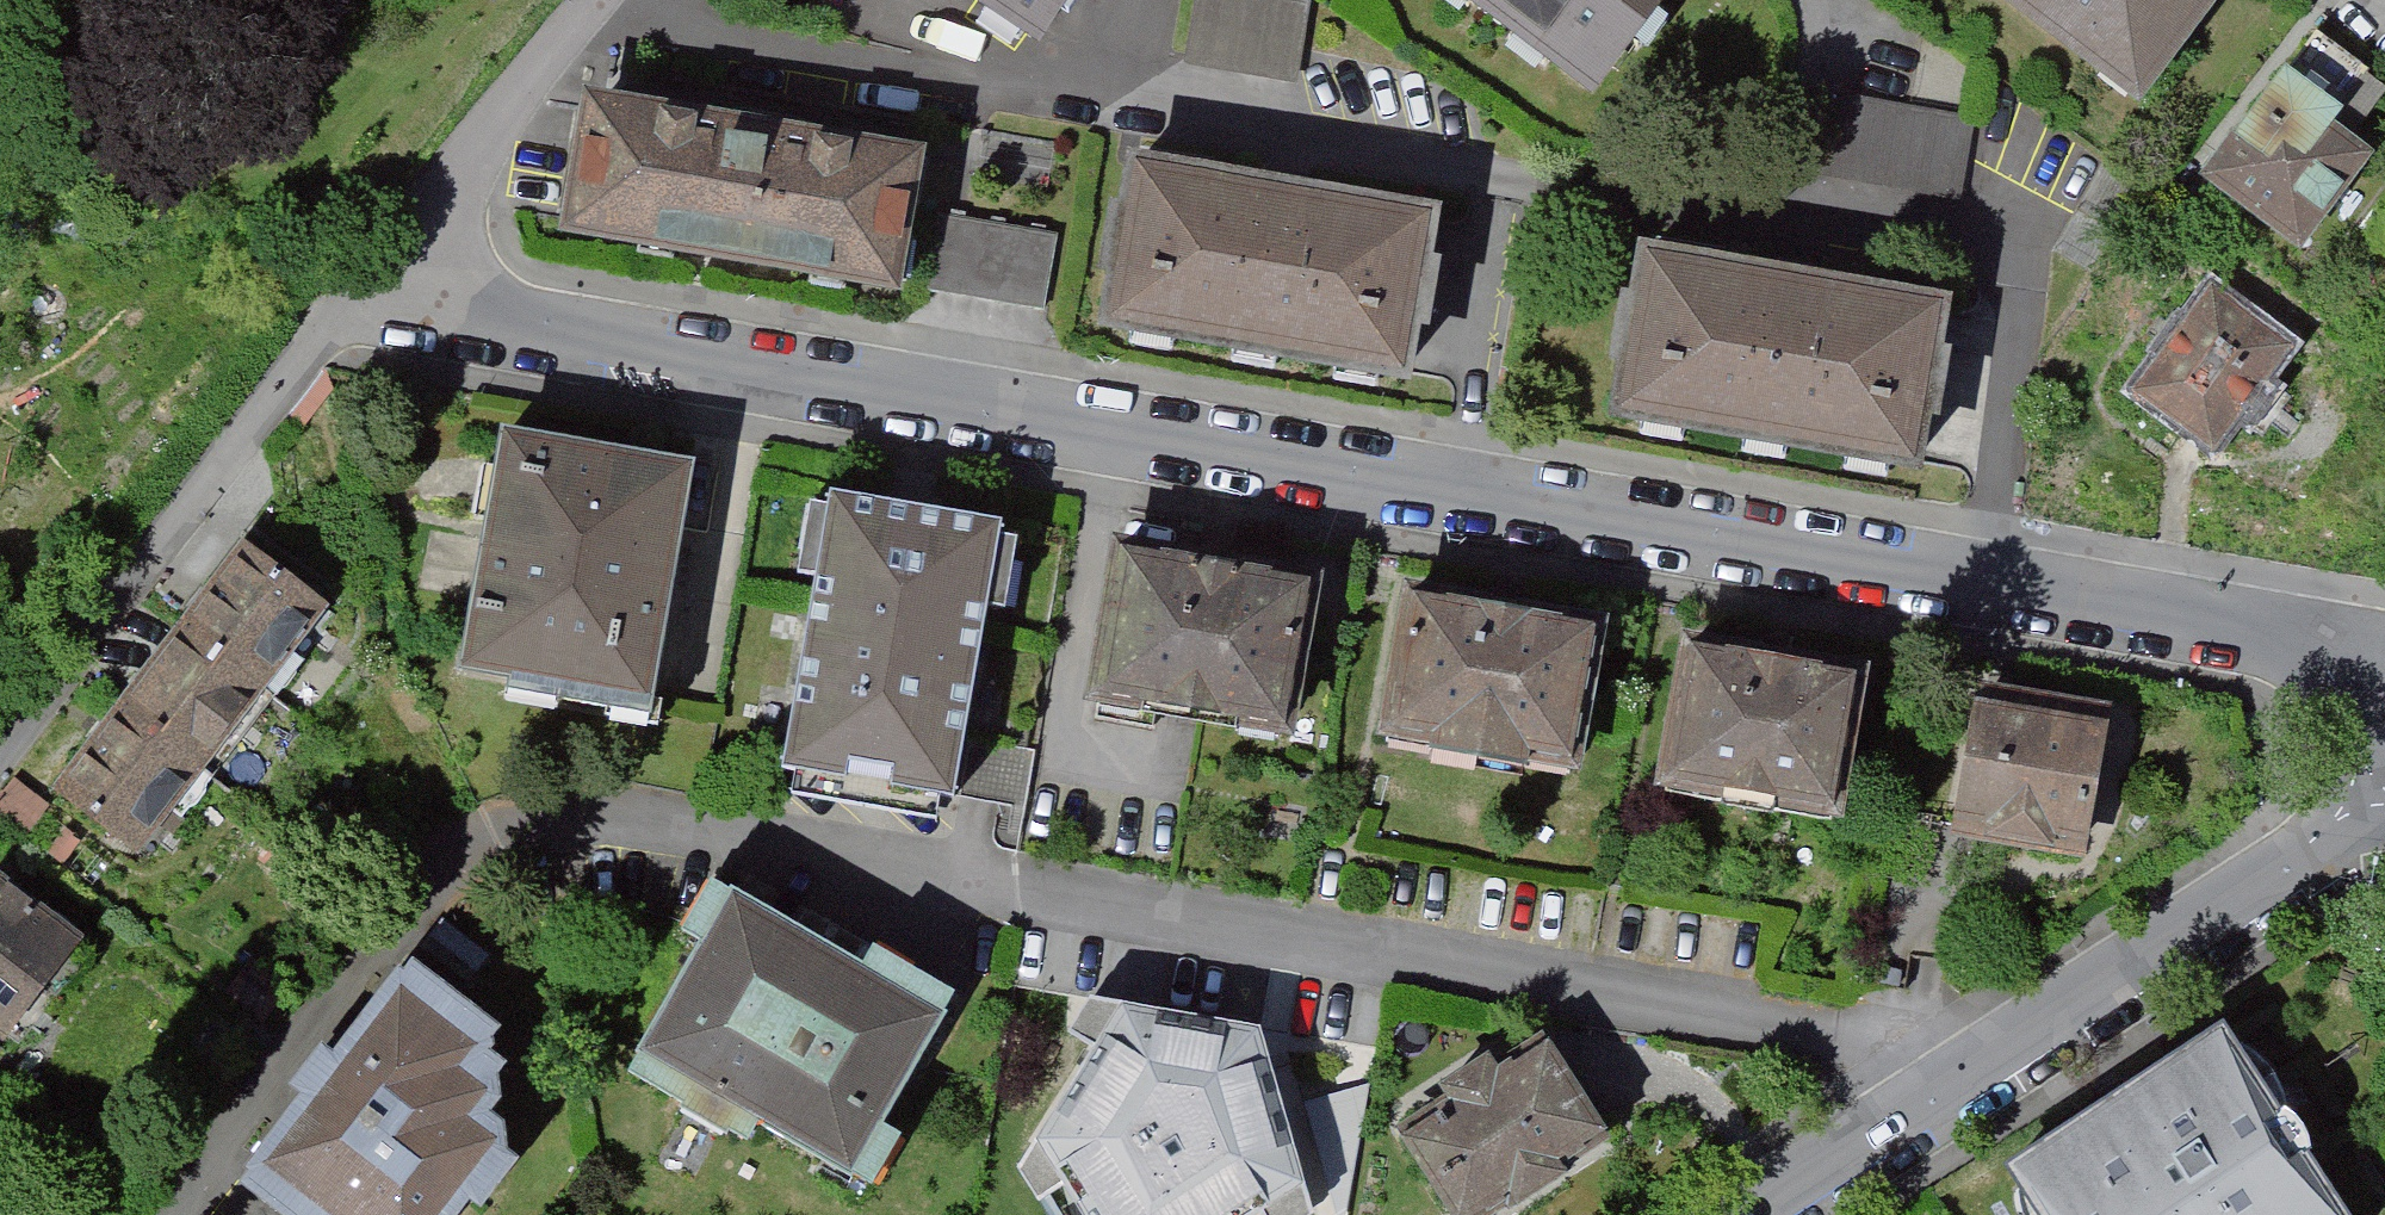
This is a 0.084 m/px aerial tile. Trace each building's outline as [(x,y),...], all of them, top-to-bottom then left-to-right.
[(1034,49),(1068,0),(964,0),(1034,49)] [(1278,0),(1202,0),(1193,56),(1309,73),(1319,6),(1278,0)] [(1603,90),(1669,0),(1479,0),(1603,90)] [(2217,0),(1994,0),(2149,117),(2230,10),(2217,0)] [(2324,57),(2221,194),(2309,259),(2372,174),(2347,155),(2384,105),(2384,102),(2324,57)] [(916,122),(611,73),(585,235),(890,284),(916,122)] [(1988,112),(1842,86),(1828,166),(1973,192),(1988,112)] [(1441,213),(1136,164),(1110,326),(1415,375),(1441,213)] [(1064,238),(944,220),(932,297),(1052,315),(1064,238)] [(1955,302),(1649,253),(1623,415),(1929,464),(1955,302)] [(2304,359),(2218,296),(2137,406),(2223,469),(2304,359)] [(699,487),(505,454),(465,692),(659,725),(699,487)] [(1008,518),(835,489),(788,771),(1035,812),(1039,783),(1044,755),(970,742),(1008,518)] [(256,557),(190,644),(269,705),(336,618),(256,557)] [(1315,585),(1118,557),(1097,704),(1293,733),(1315,585)] [(1603,637),(1414,608),(1392,748),(1581,778),(1603,637)] [(190,644),(124,730),(203,791),(269,705),(190,644)] [(1865,683),(1693,656),(1670,795),(1842,823),(1865,683)] [(2108,719),(1974,692),(1948,824),(1980,830),(2082,850),(2108,719)] [(147,864),(203,791),(124,730),(67,803),(147,864)] [(21,774),(0,804),(0,815),(99,885),(114,863),(81,839),(86,832),(54,809),(59,801),(21,774)] [(1899,815),(1866,979),(1912,988),(1917,958),(1953,965),(1980,830),(1948,824),(1899,815)] [(4,1045),(77,949),(0,891),(0,1042),(4,1045)] [(952,1014),(736,892),(642,1058),(859,1180),(952,1014)] [(501,960),(451,923),(442,935),(493,972),(501,960)] [(321,1214),(455,1214),(511,1141),(509,1122),(491,1108),(503,1092),(502,1076),(481,1059),(496,1041),(406,972),(257,1166),(321,1214)] [(1020,1162),(1069,1214),(1287,1214),(1309,1205),(1282,1023),(1096,991),(1020,1162)] [(2014,1171),(2043,1214),(2364,1214),(2240,1025),(2014,1171)] [(1561,1032),(1522,1056),(1514,1044),(1460,1078),(1468,1091),(1417,1123),(1475,1214),(1483,1214),(1622,1127),(1561,1032)] [(1318,1086),(1336,1194),(1360,1079),(1318,1086)]
